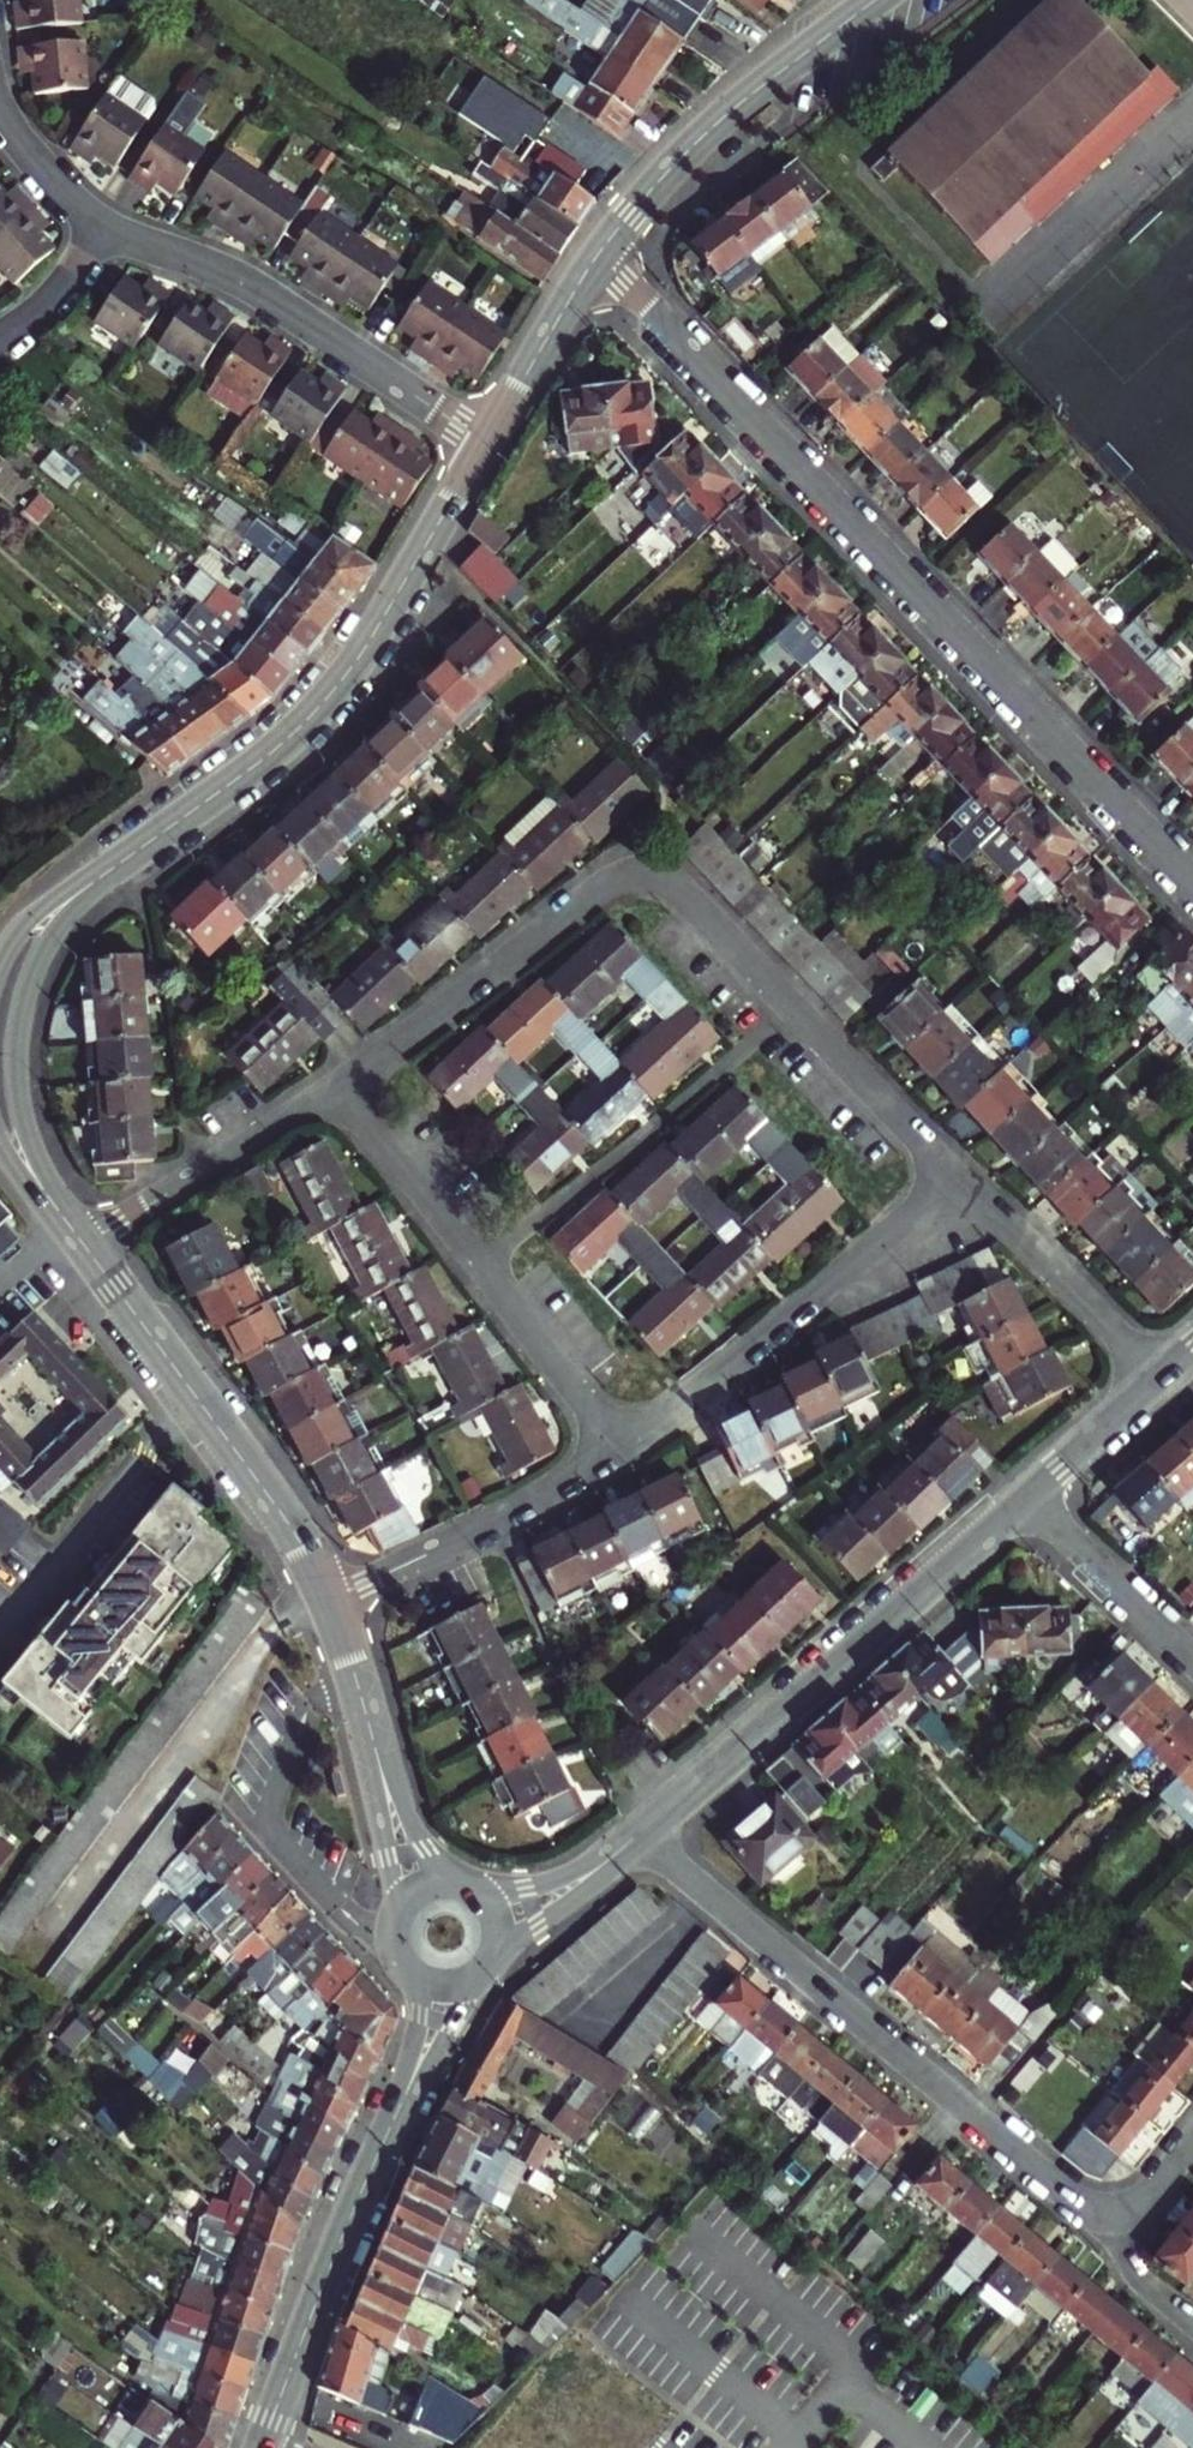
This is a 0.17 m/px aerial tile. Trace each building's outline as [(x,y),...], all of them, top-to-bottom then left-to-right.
[(82,17),(82,0),(18,0),(18,16),(82,17)] [(664,69),(619,38),(603,27),(563,0),(527,0),(524,4),(605,59),(650,90),(664,69)] [(682,43),(699,18),(673,0),(622,0),(621,1),(637,12),(682,43)] [(699,18),(705,21),(716,5),(710,1),(711,0),(673,0),(699,18)] [(759,8),(765,0),(747,0),(759,8)] [(868,164),(881,178),(896,164),(986,261),(1030,220),(1034,224),(1175,90),(1153,67),(1144,75),(1074,0),(1044,0),(868,164)] [(621,1),(603,27),(619,38),(637,12),(621,1)] [(619,38),(664,69),(682,43),(637,12),(619,38)] [(85,34),(17,33),(17,44),(29,44),(29,54),(29,79),(84,79),(85,34)] [(17,54),(29,54),(29,44),(17,44),(17,54)] [(560,102),(571,110),(616,140),(650,90),(605,59),(585,89),(563,74),(549,95),(560,102)] [(115,70),(102,86),(76,118),(59,140),(69,148),(78,137),(85,143),(103,157),(147,104),(146,96),(115,70)] [(538,134),(560,102),(549,95),(524,78),(502,110),(520,122),(538,134)] [(198,100),(181,89),(120,177),(131,184),(140,171),(148,177),(167,189),(196,146),(176,133),(198,100)] [(506,142),(520,122),(502,110),(471,89),(457,110),(506,142)] [(69,148),(76,154),(85,143),(78,137),(69,148)] [(540,166),(573,188),(585,170),(546,144),(545,146),(534,139),(524,154),(540,166)] [(502,148),(493,142),(483,156),(492,162),(502,148)] [(507,181),(513,185),(577,228),(594,202),(573,188),(540,166),(536,171),(502,148),(492,162),(483,156),(479,162),(488,168),(507,181)] [(219,237),(258,180),(216,152),(186,197),(208,212),(217,217),(209,229),(219,237)] [(827,191),(797,158),(778,173),(772,165),(760,174),(766,182),(749,196),(777,231),(811,204),(827,191)] [(500,191),(507,181),(488,168),(481,178),(500,191)] [(139,190),(148,177),(140,171),(131,184),(139,190)] [(244,236),(267,251),(282,230),(298,207),(258,180),(219,237),(227,242),(235,230),(244,236)] [(323,291),(361,235),(324,210),(335,193),(316,180),(298,207),(282,230),(301,243),(294,253),(311,265),(320,271),(311,283),(323,291)] [(494,214),(558,257),(577,228),(513,185),(494,214)] [(31,205),(23,195),(13,204),(7,197),(0,188),(0,232),(31,205)] [(13,204),(23,195),(17,188),(7,197),(13,204)] [(456,225),(542,282),(558,257),(494,214),(464,194),(457,203),(466,210),(456,225)] [(712,212),(755,265),(785,241),(777,231),(749,196),(730,210),(724,202),(712,212)] [(777,231),(785,241),(820,214),(811,204),(777,231)] [(0,232),(0,268),(12,281),(51,248),(35,230),(30,223),(39,215),(31,205),(0,232)] [(200,224),(209,229),(217,217),(208,212),(200,224)] [(759,271),(755,265),(712,212),(700,221),(706,229),(687,244),(728,295),(759,271)] [(45,221),(39,215),(30,223),(35,230),(45,221)] [(235,230),(227,242),(236,248),(244,236),(235,230)] [(349,290),(369,303),(383,282),(392,288),(403,271),(395,266),(398,260),(361,235),(323,291),(331,297),(340,283),(349,290)] [(406,266),(398,260),(395,266),(403,271),(406,266)] [(320,271),(311,265),(303,277),(311,283),(320,271)] [(340,303),(349,290),(340,283),(331,297),(340,303)] [(160,289),(151,284),(143,296),(152,301),(160,289)] [(431,365),(469,309),(432,284),(402,327),(420,339),(429,345),(421,358),(431,365)] [(98,330),(134,353),(170,296),(160,289),(152,301),(143,296),(126,285),(98,330)] [(161,352),(197,376),(233,320),(223,313),(216,325),(208,319),(189,308),(161,352)] [(223,313),(215,308),(208,319),(216,325),(223,313)] [(506,334),(469,309),(431,365),(440,371),(448,358),(456,364),(476,378),(506,334)] [(846,368),(859,355),(832,327),(819,339),(818,338),(785,369),(787,372),(779,380),(789,391),(798,383),(812,399),(846,368)] [(411,352),(421,358),(429,345),(420,339),(411,352)] [(211,401),(247,424),(293,353),(283,347),(275,359),(267,354),(247,342),(219,385),(220,386),(211,401)] [(275,342),(267,354),(275,359),(283,347),(275,342)] [(448,358),(440,371),(448,377),(456,364),(448,358)] [(846,368),(812,399),(829,417),(821,424),(831,435),(872,396),(846,368)] [(277,423),(313,447),(331,419),(350,391),(339,384),(332,395),(324,390),(306,378),(277,423)] [(339,384),(331,379),(324,390),(332,395),(339,384)] [(646,384),(603,389),(611,448),(614,447),(636,469),(656,450),(646,384)] [(884,385),(872,396),(831,435),(842,447),(850,439),(866,456),(899,424),(910,413),(884,385)] [(603,389),(561,394),(569,454),(611,448),(603,389)] [(313,447),(311,451),(367,488),(404,431),(395,425),(387,438),(378,432),(358,419),(350,431),(331,419),(313,447)] [(387,438),(395,425),(387,419),(378,432),(387,438)] [(926,452),(899,424),(866,456),(882,473),(874,481),(884,491),(926,452)] [(404,431),(367,488),(403,513),(433,468),(414,456),(406,451),(414,438),(404,431)] [(714,463),(685,433),(655,462),(684,492),(714,463)] [(422,443),(414,438),(406,451),(414,456),(422,443)] [(72,468),(52,451),(39,467),(59,484),(72,468)] [(919,511),(952,480),(926,452),(884,491),(895,503),(903,495),(919,511)] [(642,511),(652,522),(679,496),(684,492),(655,462),(641,476),(659,495),(642,511)] [(744,494),(714,463),(684,492),(707,515),(702,520),(700,518),(687,530),(696,539),(713,523),(744,494)] [(946,541),(948,538),(960,527),(991,498),(978,484),(966,495),(952,480),(919,511),(935,528),(927,536),(936,547),(944,539),(946,541)] [(744,494),(713,523),(742,554),(773,525),(744,494)] [(685,503),(679,496),(652,522),(664,534),(681,518),(675,512),(685,503)] [(300,539),(294,546),(307,556),(356,594),(377,568),(290,511),(281,524),(300,539)] [(482,514),(466,531),(482,546),(493,557),(509,539),(482,514)] [(1003,584),(1045,544),(1018,516),(976,555),(977,557),(969,564),(980,576),(989,568),(1003,584)] [(245,540),(263,555),(340,615),(356,594),(307,556),(294,546),(258,521),(245,540)] [(773,525),(742,554),(771,584),(802,555),(773,525)] [(960,527),(948,538),(953,543),(965,532),(960,527)] [(1022,620),(1072,572),(1045,544),(1003,584),(1020,602),(1012,610),(1022,620)] [(493,557),(482,546),(461,569),(496,603),(518,580),(493,557)] [(340,615),(263,555),(247,574),(324,636),(340,615)] [(802,555),(771,584),(800,614),(831,585),(802,555)] [(716,580),(728,567),(717,556),(705,568),(716,580)] [(308,657),(324,636),(247,574),(239,568),(231,578),(254,597),(246,608),(260,618),(267,624),(308,657)] [(1085,586),(1072,572),(1022,620),(1034,632),(1041,624),(1057,641),(1090,610),(1076,594),(1085,586)] [(224,623),(241,603),(217,584),(201,604),(220,619),(224,623)] [(859,615),(831,585),(800,614),(828,644),(859,615)] [(220,619),(201,604),(194,612),(212,628),(220,619)] [(240,616),(253,626),(260,618),(246,608),(240,616)] [(1117,637),(1090,610),(1057,641),(1073,658),(1065,665),(1076,676),(1117,637)] [(888,646),(859,615),(828,644),(857,675),(888,646)] [(250,645),(267,624),(260,618),(253,626),(243,639),(250,645)] [(206,640),(274,701),(291,679),(250,645),(243,639),(224,623),(220,619),(212,628),(204,638),(206,640)] [(446,658),(448,660),(481,694),(520,658),(485,621),(446,658)] [(267,624),(250,645),(291,679),(308,657),(267,624)] [(180,682),(176,685),(187,698),(189,697),(228,733),(248,718),(209,683),(208,684),(196,669),(191,674),(184,667),(180,671),(171,662),(179,654),(147,626),(132,643),(138,649),(161,669),(165,666),(180,682)] [(1153,656),(1126,628),(1117,637),(1076,676),(1086,687),(1094,680),(1110,697),(1153,656)] [(274,701),(206,640),(192,654),(218,677),(209,683),(248,718),(274,701)] [(918,677),(888,646),(857,675),(836,695),(839,713),(858,733),(869,723),(918,677)] [(143,687),(140,690),(166,714),(168,712),(207,748),(228,733),(189,697),(187,698),(176,685),(180,682),(165,666),(161,669),(138,649),(123,665),(139,684),(143,687)] [(1179,669),(1160,649),(1153,656),(1110,697),(1126,713),(1118,720),(1128,731),(1135,724),(1137,726),(1171,694),(1162,685),(1179,669)] [(420,691),(451,723),(470,705),(476,711),(479,714),(490,703),(481,694),(448,660),(418,688),(420,691)] [(901,749),(915,736),(946,706),(918,677),(869,723),(881,737),(886,732),(901,749)] [(187,763),(207,748),(168,712),(166,714),(140,690),(143,687),(141,686),(139,684),(125,697),(136,713),(134,715),(187,763)] [(119,701),(103,686),(85,704),(166,777),(187,763),(134,715),(136,713),(125,697),(119,701)] [(822,708),(832,699),(821,687),(811,697),(822,708)] [(391,718),(393,721),(425,753),(443,736),(448,742),(451,745),(462,735),(457,729),(451,723),(420,691),(391,718)] [(451,723),(457,729),(476,711),(470,705),(451,723)] [(975,737),(946,706),(915,736),(922,742),(933,754),(944,767),(975,737)] [(1192,772),(1192,717),(1151,756),(1153,758),(1145,766),(1156,777),(1164,769),(1179,785),(1192,772)] [(363,749),(364,751),(396,784),(415,766),(421,772),(423,774),(434,763),(430,759),(425,753),(393,721),(363,749)] [(430,759),(448,742),(443,736),(425,753),(430,759)] [(915,736),(901,749),(880,769),(890,780),(912,759),(908,755),(922,742),(915,736)] [(1004,768),(975,737),(944,767),(973,797),(1004,768)] [(364,751),(335,779),(369,814),(387,796),(393,802),(395,805),(407,794),(402,790),(396,784),(364,751)] [(944,767),(933,754),(919,767),(931,779),(944,767)] [(563,795),(553,803),(558,808),(589,840),(592,843),(648,791),(618,759),(571,803),(563,795)] [(396,784),(402,790),(421,772),(415,766),(396,784)] [(973,797),(991,816),(1002,828),(1033,798),(1004,768),(973,797)] [(1179,785),(1192,800),(1192,772),(1179,785)] [(335,779),(304,807),(338,842),(357,824),(363,830),(366,833),(377,823),(374,820),(369,814),(335,779)] [(942,790),(931,779),(900,808),(911,820),(942,790)] [(369,814),(374,820),(393,802),(387,796),(369,814)] [(548,797),(542,803),(552,814),(558,808),(553,803),(548,797)] [(1031,857),(1061,828),(1033,798),(1002,828),(987,842),(972,857),(980,866),(998,848),(1018,869),(1031,857)] [(552,814),(542,803),(511,831),(514,834),(495,851),(499,855),(530,887),(534,892),(589,840),(558,808),(552,814)] [(304,807),(275,835),(309,870),(327,853),(332,859),(335,862),(346,851),(344,848),(338,842),(304,807)] [(960,810),(915,853),(928,866),(973,823),(960,810)] [(1002,828),(991,816),(977,831),(987,842),(1002,828)] [(719,817),(709,827),(717,836),(728,848),(729,848),(739,838),(719,817)] [(344,848),(363,830),(357,824),(338,842),(344,848)] [(691,861),(717,836),(709,827),(706,824),(679,849),(691,861)] [(1060,887),(1090,858),(1061,828),(1031,857),(1060,887)] [(272,833),(243,860),(277,896),(296,878),(301,884),(304,887),(314,876),(309,870),(275,835),(272,833)] [(728,848),(717,836),(691,861),(701,872),(728,848)] [(713,884),(740,859),(732,852),(729,848),(728,848),(701,872),(713,884)] [(314,876),(332,859),(327,853),(309,870),(314,876)] [(472,935),(475,938),(530,887),(499,855),(454,897),(446,890),(437,898),(442,903),(472,935)] [(240,857),(210,886),(244,921),(263,903),(269,909),(271,912),(282,901),(277,896),(243,860),(240,857)] [(1118,888),(1090,858),(1060,887),(1088,917),(1118,888)] [(751,871),(740,859),(713,884),(724,895),(751,871)] [(761,882),(751,871),(724,895),(735,907),(761,882)] [(296,878),(277,896),(282,901),(301,884),(296,878)] [(771,893),(761,882),(735,907),(745,917),(771,893)] [(210,886),(208,884),(169,921),(204,958),(244,921),(210,886)] [(1147,919),(1118,888),(1088,917),(1109,938),(1078,968),(1094,984),(1117,961),(1117,947),(1147,919)] [(756,929),(782,904),(771,893),(745,917),(756,929)] [(263,903),(244,921),(250,927),(269,909),(263,903)] [(415,980),(419,985),(472,935),(442,903),(398,946),(389,937),(380,945),(384,949),(415,980)] [(766,940),(793,915),(790,912),(782,904),(756,929),(766,940)] [(804,927),(793,915),(766,940),(778,951),(804,927)] [(1173,920),(1152,940),(1155,942),(1151,946),(1151,953),(1156,958),(1140,974),(1141,981),(1156,997),(1192,963),(1192,941),(1173,920)] [(611,925),(545,986),(577,1020),(622,979),(643,1000),(663,981),(611,925)] [(790,963),(816,939),(804,927),(778,951),(790,963)] [(800,974),(826,950),(820,944),(816,939),(790,963),(800,974)] [(346,1017),(359,1031),(415,980),(384,949),(330,1001),(316,987),(304,999),(333,1029),(346,1017)] [(811,985),(836,961),(826,950),(800,974),(811,985)] [(858,984),(870,996),(891,976),(870,953),(848,974),(858,984)] [(82,1003),(142,997),(138,956),(89,961),(91,987),(84,988),(80,988),(82,1003)] [(89,961),(82,962),(84,988),(91,987),(89,961)] [(811,985),(822,997),(848,973),(836,961),(811,985)] [(899,985),(915,969),(907,961),(891,976),(899,985)] [(1156,997),(1147,1006),(1167,1027),(1192,1002),(1192,963),(1156,997)] [(906,1048),(942,1015),(923,995),(929,989),(931,987),(915,969),(899,985),(891,976),(870,996),(866,999),(880,1014),(877,1017),(906,1048)] [(822,997),(833,1008),(858,984),(848,974),(848,973),(822,997)] [(541,981),(523,997),(525,1000),(543,984),(541,981)] [(663,981),(643,1000),(663,1022),(618,1064),(644,1092),(647,1095),(650,1099),(716,1038),(663,981)] [(486,1032),(514,1062),(551,1028),(574,1054),(593,1037),(577,1020),(545,986),(543,984),(525,1000),(523,997),(486,1032)] [(858,984),(833,1008),(838,1014),(844,1020),(866,999),(870,996),(858,984)] [(923,995),(942,1015),(947,1009),(929,989),(923,995)] [(96,1042),(145,1038),(142,997),(82,1003),(85,1044),(88,1043),(96,1042)] [(285,1004),(225,1059),(241,1076),(256,1092),(316,1036),(320,1041),(333,1029),(304,999),(292,1011),(285,1004)] [(1192,1041),(1192,1040),(1192,1002),(1167,1027),(1186,1047),(1192,1041)] [(942,1015),(906,1048),(934,1078),(970,1045),(952,1026),(957,1020),(960,1018),(950,1007),(947,1009),(942,1015)] [(975,1040),(957,1020),(952,1026),(970,1045),(975,1040)] [(482,1028),(464,1045),(466,1047),(484,1030),(482,1028)] [(484,1030),(466,1047),(464,1045),(426,1080),(454,1110),(492,1076),(516,1101),(534,1084),(514,1062),(486,1032),(484,1030)] [(599,1079),(562,1114),(586,1140),(588,1143),(592,1146),(630,1112),(626,1108),(644,1092),(618,1064),(593,1037),(574,1054),(599,1079)] [(970,1045),(934,1078),(961,1107),(965,1105),(997,1074),(980,1056),(986,1051),(988,1049),(978,1037),(975,1040),(970,1045)] [(149,1079),(145,1038),(96,1042),(99,1069),(91,1070),(87,1071),(89,1085),(96,1084),(145,1079),(149,1079)] [(96,1042),(88,1043),(91,1070),(99,1069),(96,1042)] [(1003,1069),(986,1051),(980,1056),(997,1074),(1003,1069)] [(997,1074),(965,1105),(993,1135),(1030,1101),(1012,1082),(1017,1077),(1020,1074),(1009,1063),(1003,1069),(997,1074)] [(1030,1101),(1035,1096),(1017,1077),(1012,1082),(1030,1101)] [(149,1121),(145,1079),(96,1084),(99,1111),(91,1112),(87,1112),(88,1126),(93,1126),(100,1125),(149,1121)] [(91,1112),(99,1111),(96,1084),(89,1085),(91,1112)] [(541,1128),(503,1163),(532,1194),(570,1159),(567,1156),(586,1140),(562,1114),(534,1084),(516,1101),(541,1128)] [(670,1148),(701,1182),(747,1140),(768,1163),(788,1144),(736,1087),(670,1148)] [(626,1108),(630,1112),(647,1095),(644,1092),(626,1108)] [(1035,1096),(1030,1101),(993,1135),(1020,1165),(1057,1131),(1040,1112),(1045,1107),(1048,1105),(1038,1094),(1035,1096)] [(1063,1126),(1045,1107),(1040,1112),(1057,1131),(1063,1126)] [(152,1160),(149,1121),(100,1125),(103,1150),(95,1151),(90,1152),(93,1183),(130,1179),(129,1163),(152,1160)] [(1063,1126),(1057,1131),(1020,1165),(1048,1195),(1085,1161),(1067,1142),(1072,1136),(1075,1134),(1065,1123),(1063,1126)] [(100,1125),(93,1126),(95,1151),(103,1150),(100,1125)] [(1090,1156),(1072,1136),(1067,1142),(1085,1161),(1090,1156)] [(567,1156),(570,1159),(588,1143),(586,1140),(567,1156)] [(359,1211),(323,1141),(281,1163),(311,1222),(300,1228),(306,1240),(329,1227),(359,1211)] [(666,1144),(649,1160),(652,1163),(669,1147),(666,1144)] [(773,1258),(776,1262),(842,1202),(788,1144),(768,1163),(788,1185),(743,1226),(770,1255),(773,1258)] [(611,1196),(639,1227),(677,1192),(701,1218),(719,1201),(701,1182),(670,1148),(669,1147),(652,1163),(649,1160),(611,1196)] [(1090,1156),(1085,1161),(1048,1195),(1075,1225),(1079,1222),(1112,1191),(1095,1172),(1100,1167),(1103,1164),(1093,1153),(1090,1156)] [(252,1165),(234,1176),(252,1200),(269,1188),(252,1165)] [(1095,1172),(1112,1191),(1118,1186),(1100,1167),(1095,1172)] [(1118,1186),(1112,1191),(1079,1222),(1107,1252),(1144,1218),(1126,1199),(1132,1194),(1134,1192),(1124,1181),(1118,1186)] [(588,1210),(590,1212),(609,1194),(607,1192),(588,1210)] [(579,1274),(617,1240),(641,1266),(659,1249),(639,1227),(611,1196),(609,1194),(590,1212),(588,1210),(551,1244),(579,1274)] [(1149,1214),(1132,1194),(1126,1199),(1144,1218),(1149,1214)] [(725,1244),(687,1278),(710,1304),(713,1306),(716,1310),(755,1275),(752,1271),(770,1255),(743,1226),(719,1201),(701,1218),(725,1244)] [(359,1211),(329,1227),(360,1286),(349,1292),(354,1303),(383,1288),(409,1274),(372,1205),(359,1211)] [(14,1235),(4,1224),(11,1218),(0,1206),(0,1247),(14,1235)] [(1144,1218),(1107,1252),(1136,1282),(1172,1249),(1154,1230),(1160,1225),(1162,1223),(1152,1212),(1149,1214),(1144,1218)] [(195,1294),(237,1272),(210,1224),(165,1249),(191,1297),(195,1294)] [(1154,1230),(1172,1249),(1177,1245),(1160,1225),(1154,1230)] [(1136,1282),(1163,1312),(1192,1284),(1192,1273),(1181,1261),(1187,1256),(1189,1253),(1179,1243),(1177,1245),(1172,1249),(1136,1282)] [(691,1321),(710,1304),(687,1278),(663,1252),(659,1249),(641,1266),(665,1292),(628,1326),(657,1357),(694,1323),(691,1321)] [(1004,1281),(988,1249),(973,1257),(989,1288),(1004,1281)] [(770,1255),(752,1271),(755,1275),(773,1258),(770,1255)] [(1192,1273),(1192,1263),(1187,1256),(1181,1261),(1192,1273)] [(973,1257),(959,1264),(975,1295),(989,1288),(973,1257)] [(975,1295),(959,1264),(944,1271),(960,1303),(963,1301),(975,1295)] [(221,1328),(259,1307),(246,1284),(253,1280),(257,1278),(250,1265),(237,1272),(195,1294),(216,1331),(221,1328)] [(409,1274),(383,1288),(412,1344),(402,1349),(407,1360),(431,1347),(456,1333),(421,1267),(409,1274)] [(944,1271),(930,1278),(947,1310),(956,1305),(960,1303),(944,1271)] [(916,1286),(921,1296),(932,1317),(947,1310),(930,1278),(916,1286)] [(1004,1281),(989,1288),(975,1295),(963,1301),(975,1326),(968,1330),(965,1331),(971,1343),(975,1342),(982,1338),(987,1335),(1025,1315),(1006,1279),(1004,1281)] [(266,1303),(253,1280),(246,1284),(259,1307),(266,1303)] [(921,1296),(906,1304),(922,1334),(937,1327),(932,1317),(921,1296)] [(266,1303),(259,1307),(221,1328),(241,1364),(246,1361),(283,1341),(271,1318),(278,1314),(281,1312),(274,1299),(266,1303)] [(968,1330),(975,1326),(963,1301),(960,1303),(956,1305),(968,1330)] [(710,1304),(691,1321),(694,1323),(713,1306),(710,1304)] [(906,1304),(893,1310),(909,1341),(922,1334),(906,1304)] [(893,1310),(879,1317),(895,1348),(904,1344),(909,1341),(893,1310)] [(29,1353),(51,1333),(32,1313),(0,1342),(0,1380),(29,1353)] [(290,1337),(278,1314),(271,1318),(283,1341),(290,1337)] [(994,1363),(987,1367),(984,1368),(990,1380),(998,1376),(1005,1373),(1044,1352),(1025,1315),(987,1335),(982,1338),(994,1363)] [(895,1348),(879,1317),(865,1324),(881,1355),(895,1348)] [(849,1332),(852,1338),(865,1363),(881,1355),(865,1324),(849,1332)] [(504,1392),(469,1327),(456,1333),(431,1347),(459,1402),(448,1407),(454,1419),(479,1405),(504,1392)] [(283,1341),(246,1361),(265,1397),(270,1395),(309,1374),(297,1352),(304,1348),(307,1346),(299,1332),(290,1337),(283,1341)] [(51,1333),(29,1353),(40,1364),(62,1345),(51,1333)] [(819,1363),(837,1399),(860,1387),(864,1395),(866,1398),(879,1391),(865,1363),(852,1338),(815,1355),(819,1363)] [(975,1342),(987,1367),(994,1363),(982,1338),(975,1342)] [(0,1420),(0,1465),(36,1506),(129,1416),(62,1345),(40,1364),(84,1412),(35,1459),(0,1420)] [(297,1352),(309,1374),(316,1370),(304,1348),(297,1352)] [(1016,1396),(1009,1399),(1007,1400),(1013,1414),(1068,1386),(1049,1350),(1044,1352),(1005,1373),(1016,1396)] [(785,1388),(809,1436),(846,1417),(840,1407),(837,1399),(819,1363),(782,1382),(785,1388)] [(316,1370),(309,1374),(270,1395),(289,1431),(333,1407),(321,1384),(328,1380),(331,1379),(324,1366),(316,1370)] [(1005,1373),(998,1376),(1009,1399),(1016,1396),(1005,1373)] [(341,1403),(328,1380),(321,1384),(333,1407),(341,1403)] [(552,1452),(517,1385),(504,1392),(479,1405),(508,1460),(497,1466),(503,1478),(552,1452)] [(860,1387),(837,1399),(840,1407),(864,1395),(860,1387)] [(809,1436),(785,1388),(750,1406),(753,1413),(772,1450),(794,1439),(797,1446),(800,1450),(813,1443),(809,1436)] [(312,1465),(353,1443),(340,1421),(348,1417),(350,1415),(343,1402),(341,1403),(333,1407),(289,1431),(309,1467),(312,1465)] [(772,1450),(753,1413),(716,1431),(725,1449),(697,1463),(713,1495),(742,1481),(738,1474),(760,1463),(764,1470),(765,1473),(780,1466),(775,1457),(772,1450)] [(340,1421),(353,1443),(360,1439),(348,1417),(340,1421)] [(991,1459),(952,1419),(939,1431),(944,1436),(925,1453),(920,1448),(917,1445),(906,1456),(908,1458),(914,1464),(949,1500),(991,1459)] [(1176,1435),(1192,1455),(1192,1420),(1176,1435)] [(939,1431),(920,1448),(925,1453),(944,1436),(939,1431)] [(1144,1463),(1176,1500),(1192,1485),(1192,1455),(1176,1435),(1144,1463)] [(360,1439),(353,1443),(312,1465),(332,1501),(335,1499),(375,1478),(363,1454),(369,1451),(373,1450),(366,1436),(360,1439)] [(772,1450),(775,1457),(797,1446),(794,1439),(772,1450)] [(382,1475),(369,1451),(363,1454),(375,1478),(382,1475)] [(908,1458),(890,1476),(895,1482),(914,1464),(908,1458)] [(738,1474),(742,1481),(764,1470),(760,1463),(738,1474)] [(1176,1500),(1144,1463),(1113,1491),(1145,1527),(1176,1500)] [(876,1485),(882,1490),(917,1526),(919,1529),(949,1500),(914,1464),(895,1482),(890,1476),(887,1474),(876,1485)] [(382,1475),(375,1478),(335,1499),(354,1535),(364,1529),(375,1550),(417,1533),(394,1487),(396,1486),(388,1471),(382,1475)] [(677,1476),(640,1495),(662,1539),(684,1527),(688,1535),(690,1538),(704,1531),(677,1476)] [(876,1485),(858,1502),(863,1508),(882,1490),(876,1485)] [(1176,1500),(1189,1515),(1192,1512),(1192,1485),(1176,1500)] [(234,1549),(198,1520),(204,1513),(171,1486),(73,1606),(67,1602),(0,1684),(68,1740),(134,1660),(139,1665),(234,1549)] [(844,1511),(849,1516),(884,1551),(887,1554),(917,1526),(882,1490),(863,1508),(858,1502),(855,1500),(844,1511)] [(604,1517),(624,1558),(647,1546),(650,1553),(653,1557),(667,1550),(665,1546),(662,1539),(640,1495),(602,1514),(604,1517)] [(0,1501),(0,1549),(7,1555),(31,1525),(0,1501)] [(844,1511),(825,1529),(831,1534),(849,1516),(844,1511)] [(884,1551),(849,1516),(831,1534),(825,1529),(823,1526),(812,1537),(854,1579),(884,1551)] [(624,1558),(604,1517),(567,1536),(589,1580),(612,1568),(616,1575),(618,1579),(631,1572),(628,1565),(624,1558)] [(662,1539),(665,1546),(688,1535),(684,1527),(662,1539)] [(589,1580),(567,1536),(514,1562),(536,1615),(557,1605),(553,1598),(575,1586),(579,1593),(580,1597),(594,1590),(592,1587),(589,1580)] [(624,1558),(628,1565),(650,1553),(647,1546),(624,1558)] [(744,1599),(780,1636),(818,1599),(783,1562),(744,1599)] [(612,1568),(589,1580),(592,1587),(616,1575),(612,1568)] [(553,1598),(557,1605),(579,1593),(575,1586),(553,1598)] [(739,1670),(741,1672),(780,1636),(744,1599),(705,1635),(739,1670)] [(441,1670),(496,1643),(478,1605),(426,1631),(411,1638),(429,1676),(441,1670)] [(1066,1607),(1023,1610),(1026,1653),(1080,1650),(1078,1613),(1067,1613),(1066,1607)] [(1026,1653),(1023,1610),(981,1613),(982,1630),(967,1631),(968,1656),(983,1655),(984,1668),(1005,1667),(1005,1654),(1026,1653)] [(949,1664),(933,1645),(922,1632),(889,1661),(916,1693),(936,1676),(949,1664)] [(697,1703),(700,1706),(739,1670),(705,1635),(703,1633),(664,1669),(697,1703)] [(941,1637),(933,1645),(949,1664),(958,1656),(941,1637)] [(514,1679),(496,1643),(441,1670),(459,1706),(462,1705),(470,1701),(514,1679)] [(1118,1718),(1152,1683),(1121,1652),(1087,1687),(1118,1718)] [(916,1693),(889,1661),(858,1689),(885,1720),(916,1693)] [(949,1664),(936,1676),(957,1702),(972,1690),(949,1664)] [(662,1666),(623,1703),(659,1740),(697,1703),(664,1669),(662,1666)] [(533,1717),(514,1679),(470,1701),(481,1725),(474,1728),(471,1730),(478,1744),(530,1718),(533,1717)] [(1147,1746),(1181,1711),(1152,1683),(1118,1718),(1147,1746)] [(1118,1718),(1087,1687),(1074,1701),(1102,1730),(1118,1718)] [(858,1689),(826,1717),(853,1748),(868,1736),(881,1751),(899,1735),(885,1720),(858,1689)] [(470,1701),(462,1705),(474,1728),(481,1725),(470,1701)] [(928,1711),(917,1721),(937,1743),(948,1734),(928,1711)] [(1192,1760),(1192,1723),(1181,1711),(1147,1746),(1178,1776),(1192,1760)] [(873,1771),(853,1748),(826,1717),(782,1755),(802,1778),(821,1799),(852,1772),(873,1771)] [(549,1755),(530,1718),(478,1744),(475,1746),(494,1783),(549,1755)] [(1118,1718),(1102,1730),(1134,1759),(1147,1746),(1118,1718)] [(566,1791),(549,1755),(494,1783),(512,1818),(543,1803),(555,1827),(585,1811),(573,1787),(566,1791)] [(782,1755),(766,1769),(786,1792),(802,1778),(782,1755)] [(1178,1776),(1160,1795),(1192,1828),(1192,1760),(1178,1776)] [(195,1777),(186,1790),(211,1809),(220,1797),(195,1777)] [(786,1792),(777,1800),(774,1797),(724,1840),(761,1881),(810,1838),(797,1823),(823,1801),(821,1799),(802,1778),(786,1792)] [(211,1809),(186,1790),(176,1802),(202,1822),(211,1809)] [(202,1822),(176,1802),(167,1814),(193,1833),(202,1822)] [(187,1847),(183,1852),(202,1872),(237,1834),(218,1813),(187,1847)] [(159,1825),(184,1845),(193,1833),(167,1814),(159,1825)] [(176,1857),(184,1845),(159,1825),(150,1837),(176,1857)] [(219,1891),(255,1853),(237,1834),(202,1872),(192,1882),(195,1886),(182,1899),(187,1905),(174,1919),(189,1933),(201,1920),(196,1915),(210,1901),(219,1891)] [(167,1869),(176,1857),(150,1837),(140,1849),(167,1869)] [(12,1852),(0,1843),(0,1868),(12,1852)] [(167,1869),(140,1849),(132,1861),(158,1881),(167,1869)] [(178,1859),(175,1863),(189,1879),(192,1882),(202,1872),(183,1852),(178,1859)] [(255,1853),(219,1891),(238,1911),(273,1873),(255,1853)] [(158,1881),(132,1861),(127,1867),(123,1872),(149,1892),(158,1881)] [(123,1872),(113,1886),(139,1905),(149,1892),(123,1872)] [(256,1931),(291,1892),(273,1873),(238,1911),(227,1921),(213,1933),(219,1940),(227,1931),(232,1928),(244,1941),(256,1931)] [(192,1882),(189,1879),(176,1892),(182,1899),(195,1886),(192,1882)] [(139,1905),(113,1886),(104,1897),(130,1917),(139,1905)] [(639,1891),(595,1929),(583,1939),(511,2002),(540,2019),(659,1916),(639,1891)] [(273,1949),(309,1911),(291,1892),(256,1931),(273,1949)] [(130,1917),(104,1897),(96,1909),(121,1928),(130,1917)] [(227,1921),(210,1901),(196,1915),(201,1920),(213,1933),(227,1921)] [(837,1930),(858,1948),(880,1921),(859,1904),(837,1930)] [(121,1928),(96,1909),(87,1921),(113,1940),(121,1928)] [(292,1970),(327,1931),(309,1911),(273,1949),(249,1972),(251,1975),(244,1982),(247,1986),(252,1981),(267,1996),(292,1970)] [(886,1914),(880,1921),(887,1927),(894,1920),(886,1914)] [(903,1941),(880,1967),(894,1980),(889,1985),(921,2012),(954,1974),(921,1948),(934,1931),(920,1920),(909,1933),(903,1941)] [(894,1920),(887,1927),(903,1941),(909,1933),(894,1920)] [(113,1940),(87,1921),(77,1934),(103,1953),(113,1940)] [(903,1941),(887,1927),(880,1921),(858,1948),(880,1967),(903,1941)] [(286,2013),(284,2011),(297,1999),(299,2001),(308,1992),(307,1991),(344,1949),(327,1931),(292,1970),(267,1996),(260,2003),(278,2022),(286,2013)] [(921,1948),(954,1974),(965,1961),(967,1959),(934,1931),(921,1948)] [(8,1957),(18,1945),(0,1932),(0,1951),(8,1957)] [(103,1953),(77,1934),(69,1946),(94,1964),(103,1953)] [(633,2078),(703,1989),(722,1965),(730,1954),(705,1936),(610,2056),(624,2070),(633,2078)] [(69,1946),(60,1957),(86,1976),(94,1964),(69,1946)] [(334,2001),(362,1970),(344,1949),(307,1991),(308,1992),(299,2001),(297,1999),(284,2011),(286,2013),(289,2017),(292,2016),(301,2026),(299,2027),(302,2032),(306,2034),(310,2033),(307,2032),(324,2013),(334,2001)] [(86,1976),(60,1957),(51,1969),(77,1988),(86,1976)] [(986,2002),(998,1987),(965,1961),(954,1974),(969,1987),(986,2002)] [(739,1979),(722,1965),(703,1989),(721,2002),(719,2004),(730,2012),(714,2032),(731,2046),(745,2029),(768,2001),(740,1978),(739,1979)] [(1182,1979),(1192,1988),(1192,1965),(1182,1979)] [(77,1988),(51,1969),(42,1982),(67,2000),(77,1988)] [(397,2020),(395,2005),(362,1970),(334,2001),(342,2008),(334,2015),(342,2023),(379,2059),(397,2020)] [(1127,1970),(1116,1984),(1135,1999),(1146,1986),(1127,1970)] [(954,1974),(921,2012),(937,2025),(954,2040),(986,2002),(969,1987),(954,1974)] [(244,1982),(239,1987),(243,1990),(247,1986),(244,1982)] [(999,1986),(998,1987),(986,2002),(954,2040),(987,2068),(988,2066),(1002,2078),(1057,2012),(1048,2004),(1032,2014),(999,1986)] [(1167,2024),(1170,2027),(1192,2045),(1192,1992),(1167,2024)] [(511,2002),(503,1997),(454,2089),(504,2116),(517,2093),(491,2079),(514,2037),(617,2098),(633,2078),(624,2070),(540,2019),(511,2002)] [(342,2008),(334,2001),(324,2013),(328,2016),(332,2013),(334,2015),(342,2008)] [(745,2029),(775,2055),(799,2027),(768,2001),(745,2029)] [(218,2044),(232,2030),(212,2013),(199,2027),(218,2044)] [(342,2023),(334,2015),(315,2037),(331,2047),(342,2023)] [(73,2018),(54,2046),(71,2057),(90,2030),(73,2018)] [(342,2023),(331,2047),(333,2049),(337,2053),(368,2083),(379,2059),(342,2023)] [(1167,2024),(1140,2058),(1175,2085),(1192,2063),(1192,2062),(1192,2045),(1170,2027),(1167,2024)] [(760,2073),(789,2096),(827,2051),(799,2027),(775,2055),(760,2073)] [(232,2030),(218,2044),(240,2062),(255,2046),(234,2029),(232,2030)] [(297,2046),(292,2055),(308,2062),(307,2064),(323,2074),(357,2108),(368,2083),(337,2053),(333,2049),(331,2047),(315,2037),(310,2033),(306,2034),(297,2046)] [(197,2064),(212,2079),(229,2061),(211,2045),(197,2064)] [(280,2068),(255,2046),(240,2062),(270,2087),(280,2068)] [(1140,2058),(1129,2049),(1102,2083),(1123,2100),(1147,2120),(1175,2085),(1140,2058)] [(789,2096),(818,2121),(857,2075),(827,2051),(789,2096)] [(281,2079),(286,2082),(309,2096),(346,2132),(357,2108),(323,2074),(307,2064),(308,2062),(292,2055),(281,2079)] [(148,2082),(169,2102),(182,2083),(186,2078),(163,2063),(148,2082)] [(186,2078),(182,2083),(195,2096),(212,2079),(197,2064),(186,2078)] [(835,2161),(842,2154),(887,2100),(857,2075),(818,2121),(809,2132),(827,2145),(822,2151),(835,2161)] [(272,2097),(270,2103),(286,2110),(285,2113),(298,2121),(335,2156),(341,2144),(346,2132),(309,2096),(286,2082),(277,2099),(272,2097)] [(454,2089),(439,2116),(497,2148),(501,2150),(535,2169),(536,2169),(552,2142),(504,2116),(454,2089)] [(881,2169),(917,2125),(887,2100),(842,2154),(862,2170),(870,2161),(881,2169)] [(1147,2120),(1123,2100),(1095,2135),(1083,2126),(1061,2152),(1088,2174),(1100,2178),(1147,2120)] [(286,2110),(270,2103),(266,2110),(274,2114),(272,2117),(278,2120),(272,2135),(284,2142),(324,2180),(335,2156),(298,2121),(285,2113),(286,2110)] [(574,2144),(591,2123),(567,2103),(549,2125),(562,2135),(574,2144)] [(439,2116),(413,2167),(460,2191),(473,2197),(476,2199),(483,2185),(480,2184),(497,2148),(439,2116)] [(249,2143),(246,2145),(247,2149),(275,2167),(313,2204),(324,2180),(284,2142),(272,2135),(263,2130),(255,2145),(249,2143)] [(249,2179),(259,2189),(301,2229),(313,2204),(275,2167),(247,2149),(246,2145),(234,2135),(226,2145),(242,2158),(256,2164),(249,2179)] [(569,2150),(574,2144),(562,2135),(557,2141),(569,2150)] [(938,2157),(915,2185),(945,2210),(968,2182),(938,2157)] [(231,2184),(256,2197),(259,2189),(249,2179),(237,2167),(231,2184)] [(413,2167),(402,2194),(469,2228),(473,2218),(466,2215),(469,2210),(455,2202),(460,2191),(413,2167)] [(536,2169),(535,2169),(529,2179),(547,2190),(553,2180),(536,2169)] [(889,2183),(878,2174),(855,2200),(867,2209),(889,2183)] [(945,2210),(975,2235),(998,2207),(968,2182),(945,2210)] [(766,2184),(757,2195),(774,2211),(785,2198),(766,2184)] [(243,2237),(292,2253),(298,2235),(301,2229),(259,2189),(256,2197),(249,2217),(216,2205),(211,2217),(231,2224),(228,2232),(243,2237)] [(469,2228),(402,2194),(391,2219),(438,2243),(442,2233),(462,2243),(469,2228)] [(1027,2232),(998,2207),(975,2235),(952,2261),(982,2286),(1005,2259),(1027,2232)] [(1177,2228),(1192,2241),(1192,2208),(1177,2228)] [(231,2224),(211,2217),(207,2230),(226,2237),(228,2232),(231,2224)] [(438,2243),(391,2219),(379,2247),(426,2270),(440,2277),(446,2280),(451,2269),(445,2266),(447,2261),(433,2254),(438,2243)] [(1171,2273),(1184,2285),(1192,2274),(1192,2241),(1177,2228),(1153,2258),(1163,2267),(1162,2268),(1170,2274),(1171,2273)] [(654,2241),(637,2231),(593,2277),(609,2288),(626,2271),(654,2241)] [(1005,2259),(1035,2284),(1058,2257),(1027,2232),(1005,2259)] [(234,2264),(283,2281),(292,2253),(243,2237),(238,2251),(234,2264)] [(859,2237),(834,2266),(851,2280),(876,2251),(859,2237)] [(221,2244),(217,2254),(234,2264),(238,2251),(221,2244)] [(426,2270),(379,2247),(368,2272),(415,2295),(419,2285),(426,2270)] [(1035,2284),(1063,2308),(1086,2281),(1058,2257),(1035,2284)] [(224,2292),(273,2309),(283,2281),(234,2264),(218,2259),(215,2268),(197,2261),(193,2274),(211,2281),(209,2287),(224,2292)] [(180,2280),(159,2262),(143,2280),(164,2299),(180,2280)] [(426,2270),(419,2285),(434,2292),(437,2284),(440,2277),(426,2270)] [(415,2295),(368,2272),(359,2294),(357,2300),(403,2323),(410,2307),(415,2295)] [(211,2281),(193,2274),(189,2284),(208,2291),(209,2287),(211,2281)] [(440,2277),(437,2284),(443,2287),(446,2280),(440,2277)] [(1093,2333),(1116,2306),(1086,2281),(1063,2308),(1093,2333)] [(208,2291),(205,2299),(219,2304),(224,2292),(209,2287),(208,2291)] [(264,2336),(273,2309),(224,2292),(219,2304),(205,2299),(200,2314),(264,2336)] [(403,2323),(357,2300),(346,2326),(393,2355),(407,2363),(414,2346),(426,2351),(431,2339),(423,2333),(418,2330),(403,2323)] [(587,2310),(577,2300),(558,2318),(569,2328),(587,2310)] [(1093,2333),(1123,2358),(1146,2330),(1127,2315),(1116,2306),(1093,2333)] [(182,2307),(172,2336),(208,2346),(255,2362),(264,2336),(200,2314),(182,2307)] [(418,2330),(421,2322),(425,2314),(410,2307),(403,2323),(418,2330)] [(558,2318),(544,2332),(555,2342),(569,2328),(558,2318)] [(393,2355),(346,2326),(337,2320),(331,2344),(375,2363),(373,2368),(381,2372),(377,2378),(382,2381),(393,2355)] [(418,2330),(423,2333),(427,2324),(421,2322),(418,2330)] [(1109,2375),(1139,2398),(1153,2381),(1175,2355),(1146,2330),(1123,2358),(1109,2375)] [(69,2348),(51,2334),(40,2349),(42,2362),(55,2371),(57,2369),(65,2355),(69,2348)] [(172,2336),(163,2362),(246,2390),(255,2362),(208,2346),(172,2336)] [(442,2346),(431,2339),(426,2351),(438,2356),(442,2346)] [(547,2350),(538,2343),(529,2352),(537,2360),(547,2350)] [(318,2386),(386,2415),(395,2393),(380,2386),(382,2381),(377,2378),(381,2372),(373,2368),(375,2363),(331,2344),(318,2386)] [(65,2355),(57,2369),(65,2374),(73,2360),(65,2355)] [(1136,2402),(1192,2447),(1192,2370),(1175,2355),(1153,2381),(1139,2398),(1136,2402)] [(163,2362),(157,2380),(175,2386),(172,2396),(237,2418),(246,2390),(163,2362)] [(485,2411),(430,2377),(419,2402),(409,2424),(453,2443),(485,2411)] [(67,2390),(52,2380),(40,2397),(55,2407),(67,2390)] [(214,2447),(226,2447),(237,2418),(172,2396),(175,2386),(157,2380),(153,2394),(158,2396),(154,2406),(165,2414),(214,2447)] [(162,2447),(214,2447),(165,2414),(154,2406),(151,2404),(134,2429),(142,2435),(148,2439),(162,2447)] [(110,2447),(122,2447),(134,2429),(122,2421),(106,2445),(110,2447)] [(148,2439),(142,2435),(134,2429),(122,2447),(162,2447),(148,2439)]
